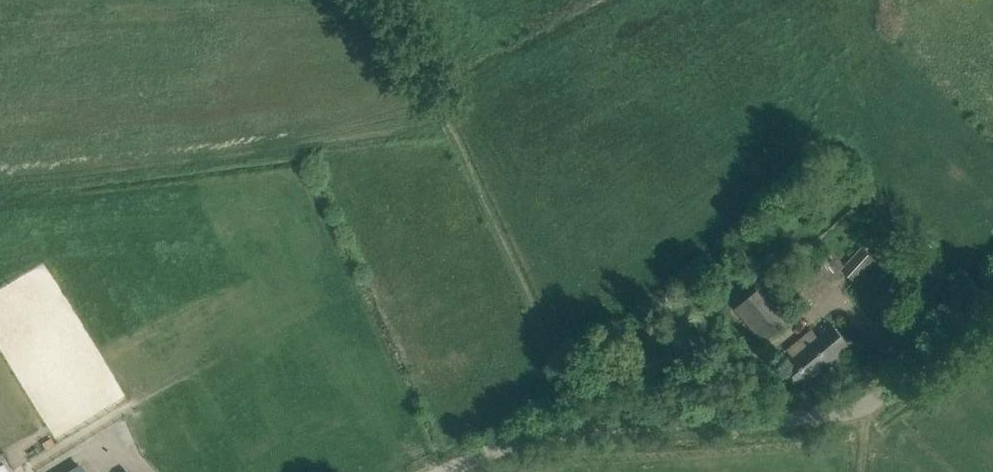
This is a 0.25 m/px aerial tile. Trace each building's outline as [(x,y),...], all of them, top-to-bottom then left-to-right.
[(794,290),(806,305),(831,283),(828,279),(841,267),(854,281),(875,261),(862,247),(844,265),(834,254),(794,290)] [(893,315),(927,280),(912,266),(878,302),(893,315)] [(734,309),(763,342),(794,317),(767,281),(734,309)] [(785,365),(789,370),(802,386),(850,345),(833,324),(818,337),(812,329),(787,349),(794,357),(785,365)]
